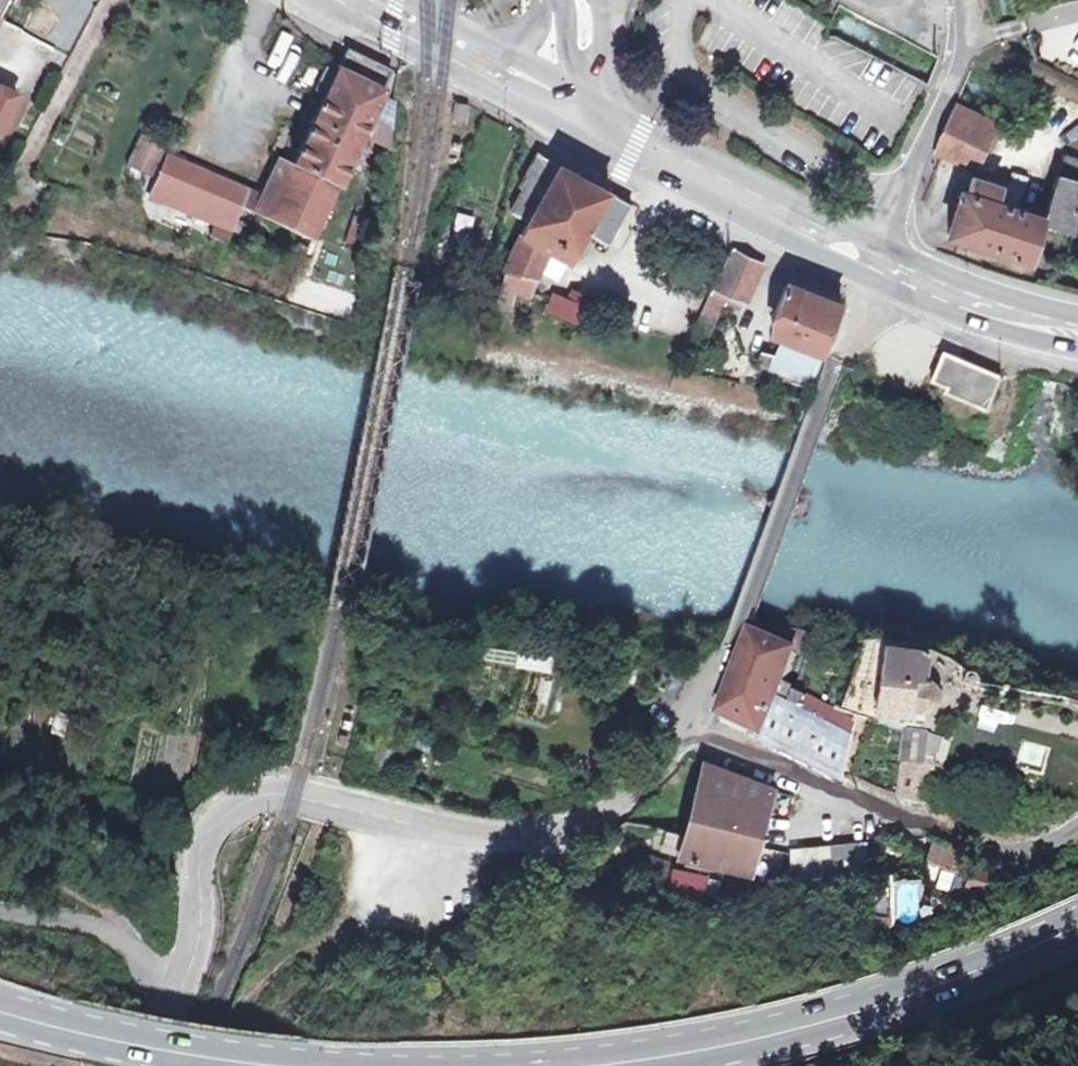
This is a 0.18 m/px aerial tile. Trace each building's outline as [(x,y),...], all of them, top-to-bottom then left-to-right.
[(8,0),(0,0),(0,16),(8,0)] [(381,93),(391,71),(347,50),(336,72),(336,73),(326,68),(315,91),(326,96),(314,120),(358,142),(360,137),(368,120),(381,93)] [(17,98),(0,89),(0,132),(17,98)] [(467,122),(469,105),(456,103),(454,120),(467,122)] [(941,155),(960,164),(980,162),(985,151),(998,124),(957,104),(943,129),(935,153),(941,155)] [(38,118),(23,110),(10,136),(24,144),(38,118)] [(337,187),(352,155),(354,150),(358,142),(314,120),(293,166),(276,201),(260,195),(250,190),(241,209),(253,213),(303,238),(311,242),(319,226),(337,187)] [(391,131),(368,120),(360,137),(365,140),(389,152),(391,131)] [(998,124),(985,151),(1000,158),(1014,131),(998,124)] [(164,147),(142,137),(128,166),(150,177),(164,147)] [(357,157),(359,152),(365,140),(360,137),(358,142),(354,150),(352,155),(357,157)] [(453,149),(460,151),(462,144),(455,142),(453,149)] [(592,182),(591,178),(581,173),(578,174),(577,175),(538,153),(520,185),(524,187),(511,211),(529,222),(522,234),(504,272),(500,290),(499,299),(511,302),(513,290),(530,294),(534,277),(537,270),(547,249),(568,262),(585,232),(608,245),(631,205),(591,183),(592,182)] [(241,209),(250,190),(168,156),(150,197),(193,214),(196,208),(228,222),(225,228),(231,231),(235,222),(241,209)] [(260,195),(276,201),(293,166),(277,158),(260,195)] [(980,162),(960,164),(976,171),(980,162)] [(1013,172),(1003,204),(1020,209),(1030,177),(1013,172)] [(1008,254),(1030,235),(1033,224),(1038,225),(1040,219),(1045,221),(1077,191),(1077,182),(1059,175),(1044,216),(1020,209),(1003,204),(995,201),(1000,186),(972,177),(968,192),(962,191),(948,234),(1008,254)] [(153,219),(157,207),(154,204),(148,203),(145,216),(153,219)] [(206,236),(208,227),(175,213),(172,225),(178,227),(206,236)] [(242,235),(245,227),(235,222),(231,231),(242,235)] [(175,236),(178,227),(172,225),(170,233),(175,236)] [(290,264),(299,268),(311,242),(303,238),(300,245),(298,244),(290,264)] [(559,281),(568,262),(547,249),(537,270),(559,281)] [(740,311),(762,264),(732,249),(688,340),(701,346),(721,304),(740,311)] [(822,354),(842,305),(788,284),(775,318),(787,341),(776,364),(763,360),(761,368),(773,371),(772,375),(812,384),(822,354)] [(582,322),(591,298),(574,291),(570,301),(554,295),(548,310),(553,312),(565,314),(564,315),(582,322)] [(998,378),(943,355),(931,384),(986,404),(998,378)] [(721,722),(843,770),(857,738),(792,708),(808,661),(810,650),(811,638),(756,622),(721,722)] [(942,646),(887,637),(872,701),(924,711),(927,698),(940,699),(951,693),(957,682),(940,657),(942,646)] [(862,770),(942,799),(955,750),(937,747),(943,728),(912,723),(906,740),(874,735),(862,770)] [(675,858),(749,871),(765,788),(697,763),(675,858)] [(790,873),(867,868),(865,843),(789,848),(790,873)] [(921,857),(920,846),(883,848),(889,918),(890,932),(925,930),(923,885),(960,895),(964,869),(921,857)] [(665,899),(719,908),(719,882),(671,874),(665,899)]
